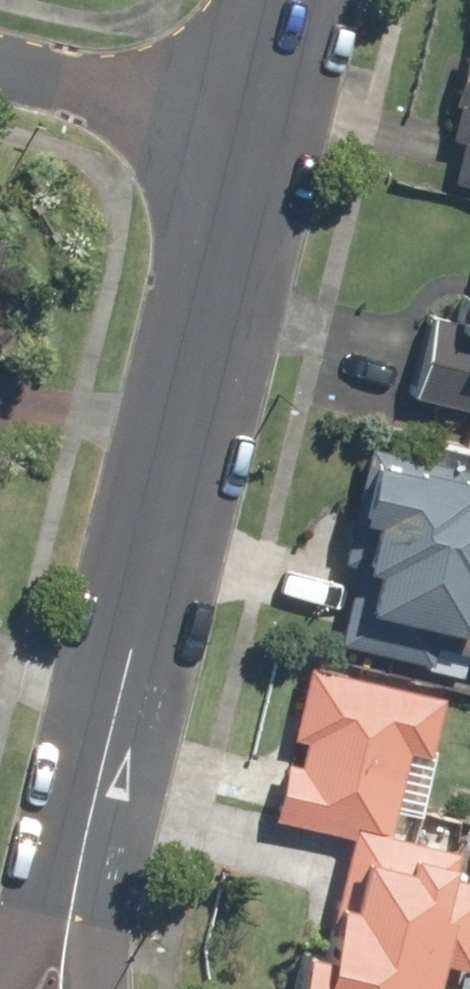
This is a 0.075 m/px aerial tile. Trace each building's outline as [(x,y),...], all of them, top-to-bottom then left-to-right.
[(464,15),(434,139),(449,143),(440,181),(469,188),(469,16),(464,15)] [(394,401),(469,419),(469,253),(454,320),(416,311),(394,401)] [(422,438),(417,460),(351,444),(322,564),(339,568),(320,648),(457,681),(462,661),(469,663),(469,450),(422,438)] [(294,664),(256,821),(338,841),(323,904),(309,901),(296,956),(274,950),(264,988),(408,988),(414,966),(462,977),(469,943),(469,879),(443,873),(449,852),(376,835),(395,757),(420,763),(436,698),(294,664)]
